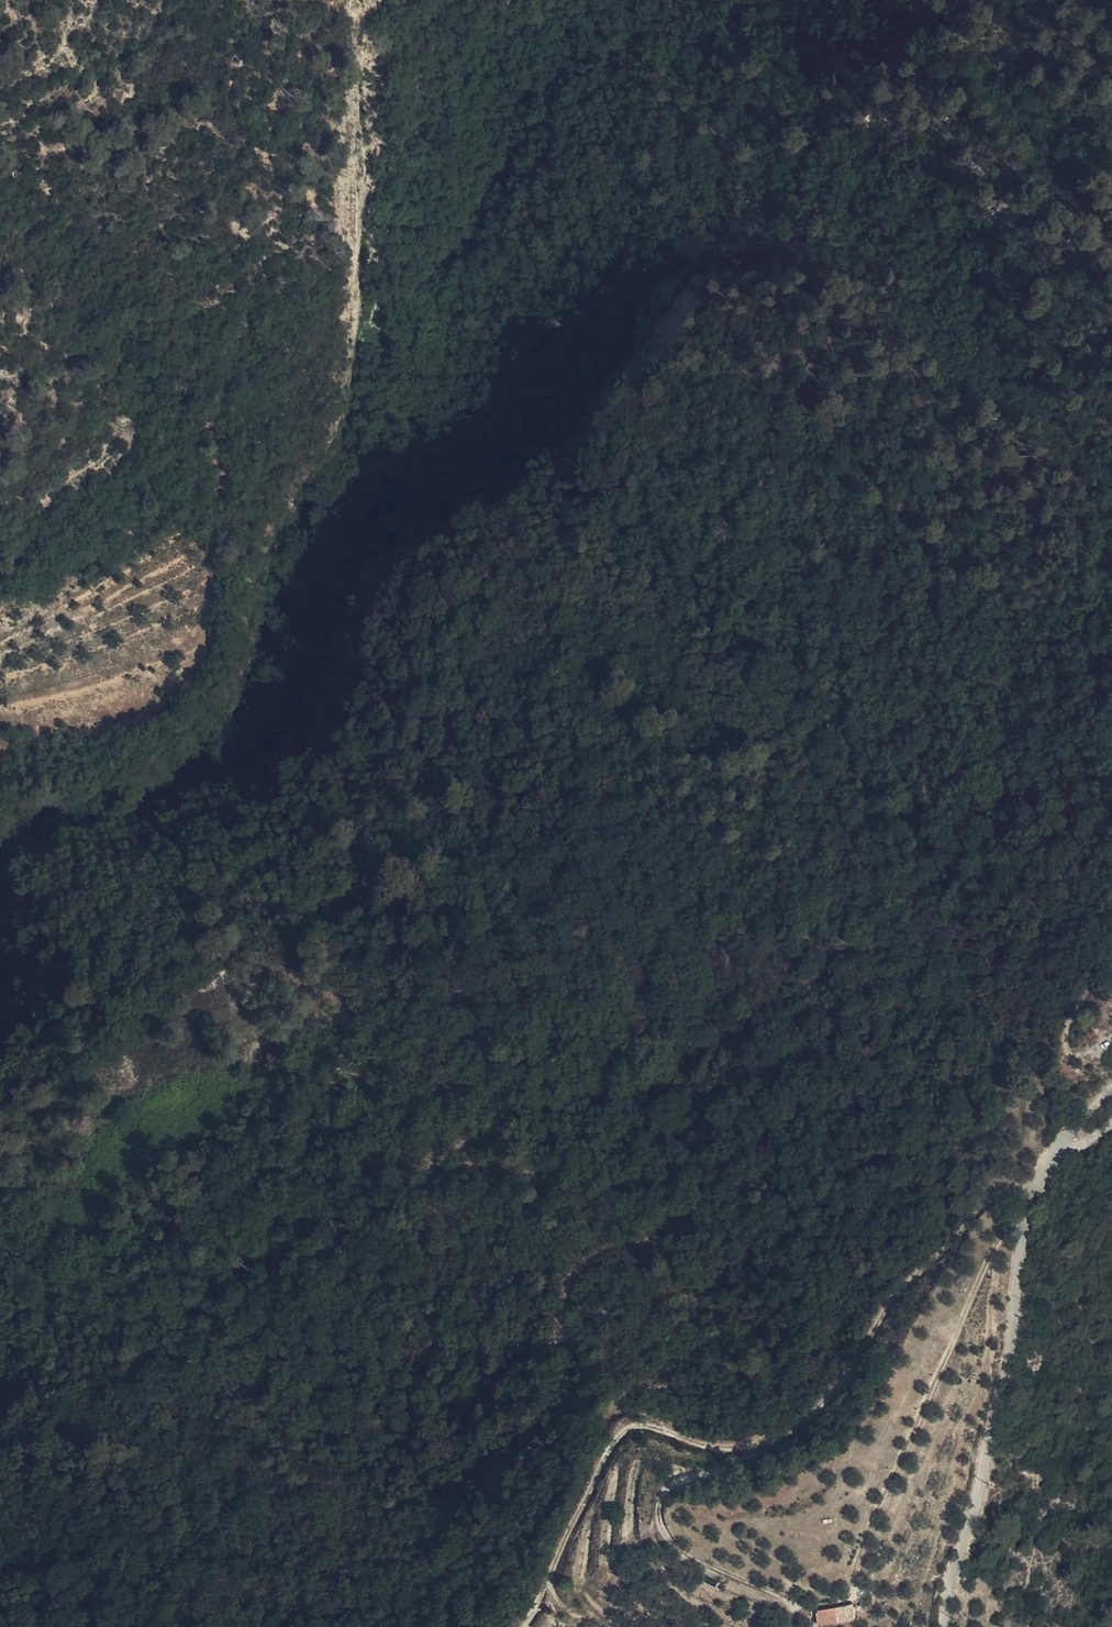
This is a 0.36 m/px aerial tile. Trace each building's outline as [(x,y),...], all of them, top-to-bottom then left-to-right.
[(834,1605),(835,1619),(848,1617),(846,1604),(834,1605)] [(822,1607),(823,1621),(835,1619),(834,1605),(822,1607)] [(822,1607),(814,1608),(814,1622),(823,1621),(822,1607)] [(530,1626),(550,1626),(554,1621),(538,1612),(530,1626)]
